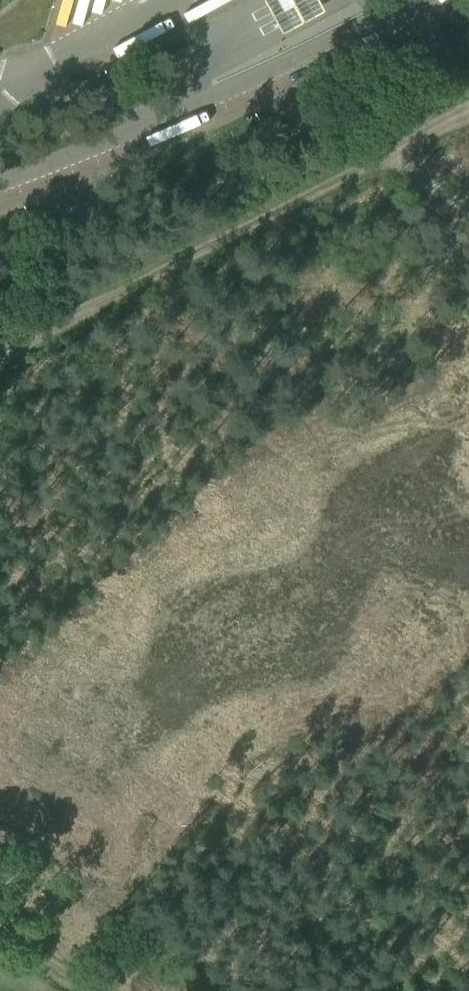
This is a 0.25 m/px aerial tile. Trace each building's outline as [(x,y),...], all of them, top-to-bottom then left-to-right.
[(279,32),(321,9),(316,0),(262,0),(279,32)]
